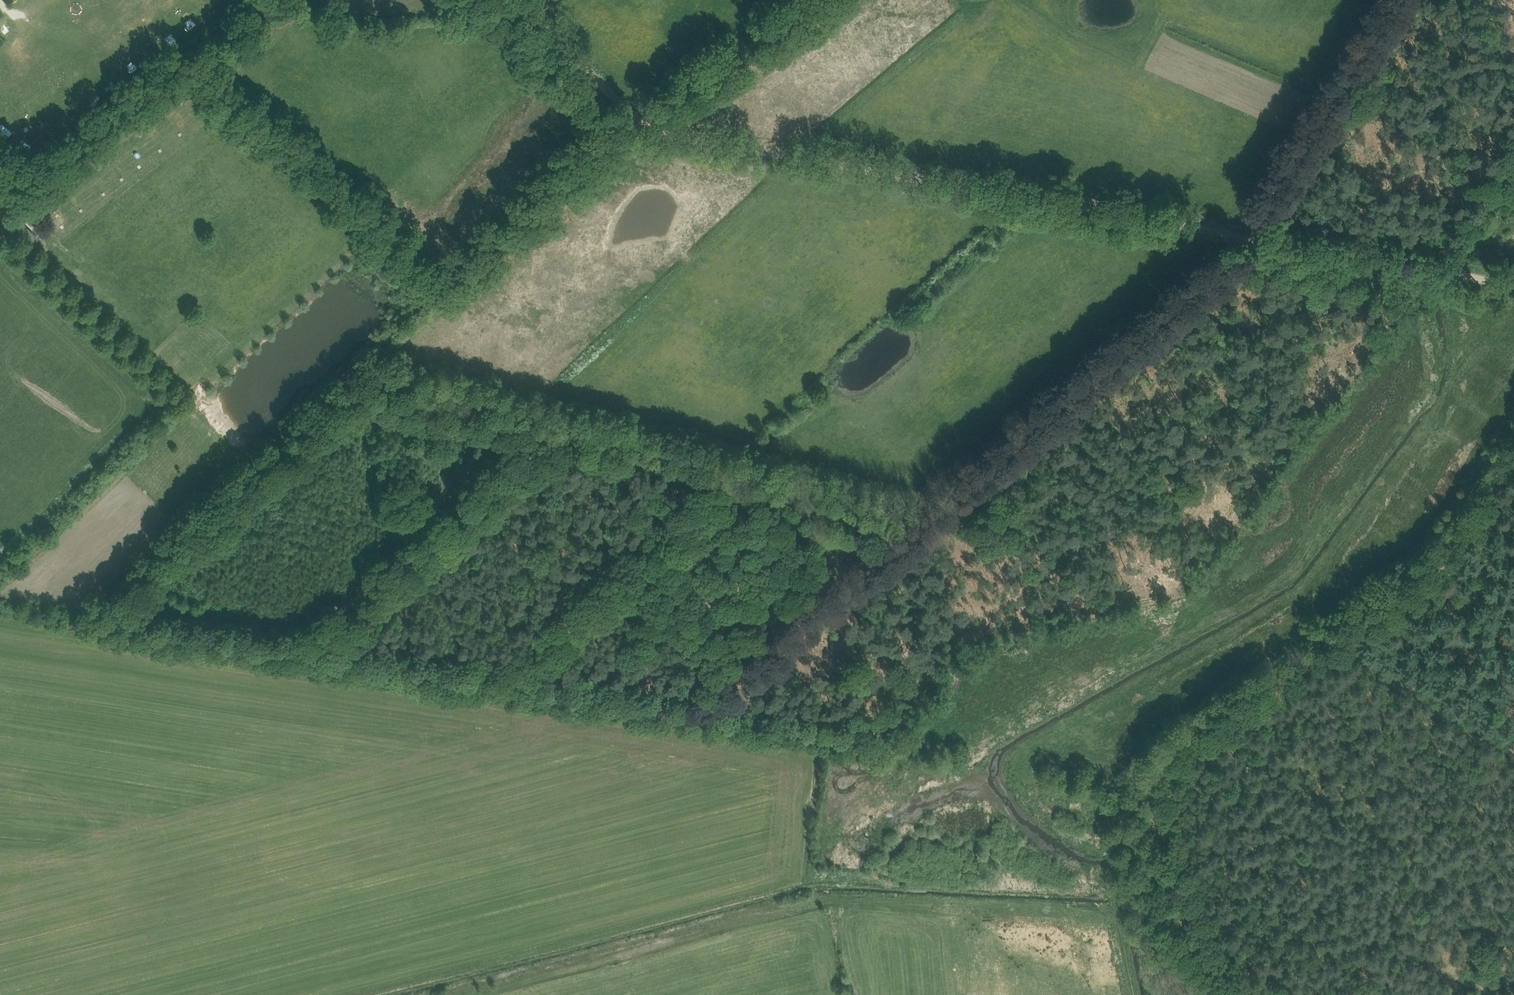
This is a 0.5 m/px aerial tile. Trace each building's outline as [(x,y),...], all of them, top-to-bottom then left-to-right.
[(186,21),(191,17),(187,12),(182,16),(186,21)] [(149,39),(142,46),(149,54),(157,47),(149,39)] [(199,87),(191,77),(183,84),(191,93),(199,87)] [(169,113),(178,106),(169,94),(161,103),(169,113)] [(147,129),(156,121),(148,112),(139,120),(147,129)] [(125,146),(134,139),(127,129),(118,138),(125,146)] [(100,167),(93,158),(84,165),(91,174),(100,167)] [(72,175),(63,182),(70,192),(79,185),(72,175)] [(13,232),(30,248),(31,246),(39,238),(24,225),(23,223),(13,232)]
